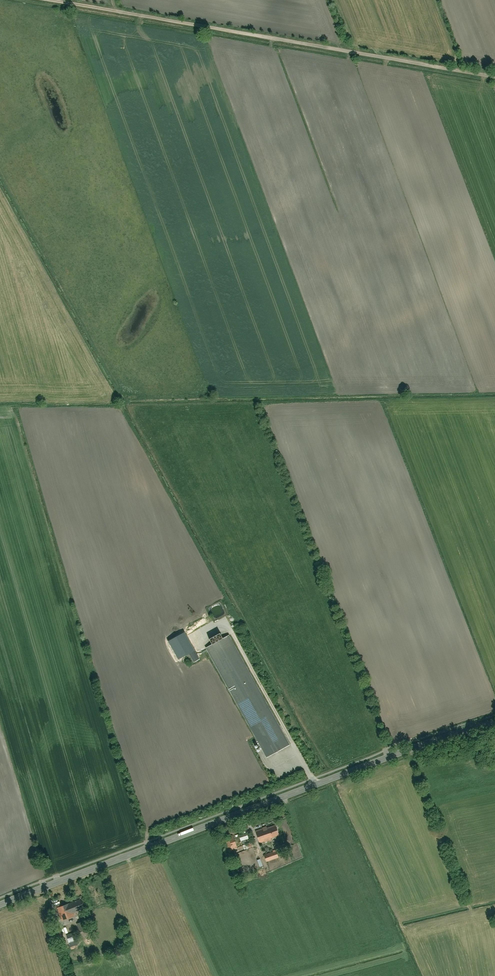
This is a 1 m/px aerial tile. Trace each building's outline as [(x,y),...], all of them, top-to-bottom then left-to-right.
[(204,649),(265,758),(289,745),(228,636),(219,640),(215,634),(205,639),(209,646),(204,649)] [(186,654),(191,664),(199,660),(195,650),(186,654)] [(256,833),(259,843),(278,837),(275,827),(256,833)] [(232,832),(222,836),(228,851),(238,847),(232,832)] [(242,845),(244,850),(256,846),(254,841),(242,845)] [(263,856),(265,862),(278,858),(275,852),(263,856)] [(56,908),(60,921),(71,917),(70,915),(82,911),(79,902),(67,906),(67,904),(56,908)] [(52,930),(56,941),(63,939),(59,927),(52,930)] [(65,937),(69,948),(78,945),(74,934),(65,937)]
